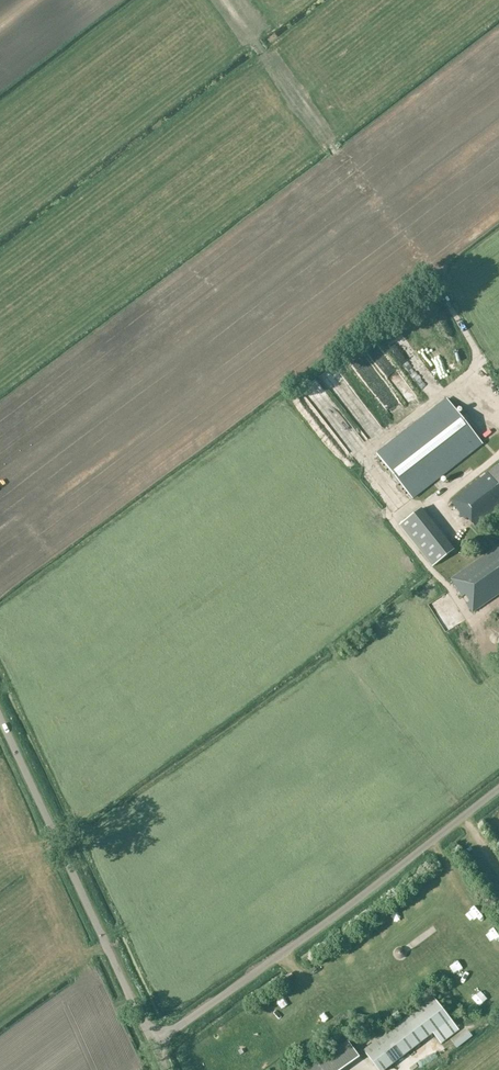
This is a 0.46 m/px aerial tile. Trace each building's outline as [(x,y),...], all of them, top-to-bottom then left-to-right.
[(407,364),(429,388),(438,380),(415,356),(407,364)] [(444,469),(481,443),(466,422),(465,423),(448,398),(376,448),(391,469),(406,459),(405,458),(436,436),(448,454),(438,461),(444,469)] [(451,501),(465,519),(467,518),(475,528),(498,509),(498,508),(497,506),(498,505),(498,465),(498,464),(451,501)] [(441,471),(431,477),(434,482),(444,476),(441,471)] [(453,550),(421,508),(399,525),(432,567),(453,550)] [(473,611),(498,593),(498,545),(450,579),(473,611)] [(396,911),(386,921),(392,927),(402,917),(396,911)] [(323,979),(333,976),(328,962),(319,965),(323,979)] [(459,1030),(434,997),(364,1051),(378,1069),(385,1069),(433,1033),(441,1044),(459,1030)] [(268,1020),(277,1017),(271,1001),(261,1005),(268,1020)] [(451,1038),(455,1045),(471,1035),(467,1029),(451,1038)] [(321,1060),(306,1069),(328,1069),(321,1060)]
